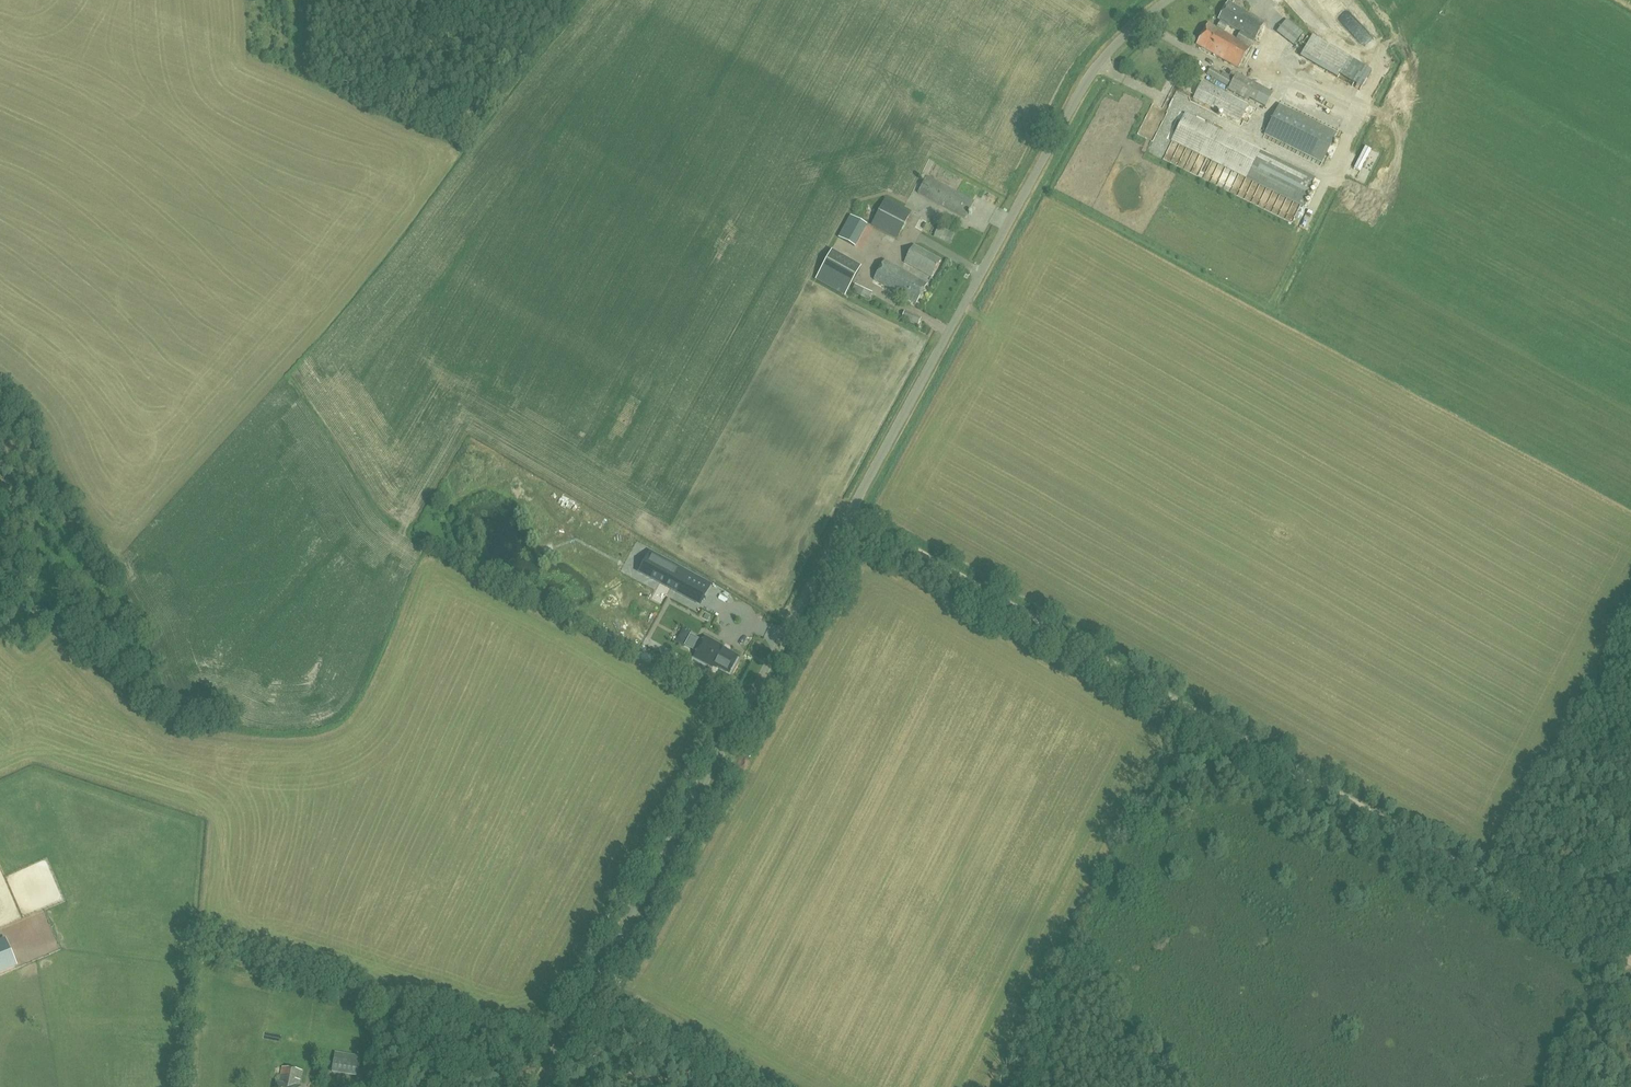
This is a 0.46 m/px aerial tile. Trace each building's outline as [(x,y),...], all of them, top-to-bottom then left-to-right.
[(1238,68),(1264,22),(1228,1),(1218,19),(1220,20),(1216,28),(1209,23),(1197,44),(1238,68)] [(1167,62),(1164,68),(1171,72),(1174,66),(1167,62)] [(1228,87),(1265,107),(1272,93),(1236,73),(1233,78),(1223,72),(1222,74),(1211,68),(1206,74),(1228,87)] [(1254,129),(1264,108),(1250,101),(1248,104),(1222,92),(1224,87),(1217,85),(1215,89),(1201,82),(1193,98),(1254,129)] [(1291,106),(1308,117),(1317,103),(1300,92),(1291,106)] [(1338,133),(1279,104),(1265,134),(1323,163),(1338,133)] [(1228,134),(1185,113),(1172,141),(1247,179),(1263,144),(1238,131),(1238,132),(1231,128),(1228,134)] [(964,219),(974,201),(928,176),(918,194),(964,219)] [(897,239),(911,211),(885,198),(871,225),(897,239)] [(850,216),(838,237),(855,247),(867,225),(850,216)] [(950,244),(955,233),(938,227),(934,237),(950,244)] [(931,277),(941,259),(913,244),(904,262),(931,277)] [(847,298),(862,271),(831,253),(815,280),(838,294),(847,298)] [(916,303),(927,284),(885,261),(874,279),(916,303)] [(869,300),(872,293),(855,285),(851,292),(869,300)] [(918,325),(921,318),(905,310),(902,318),(918,325)] [(660,557),(649,551),(637,573),(648,579),(690,601),(700,607),(712,585),(702,579),(660,557)] [(729,672),(737,656),(723,649),(724,646),(706,637),(695,657),(713,667),(714,664),(729,672)] [(4,938),(0,940),(0,973),(15,966),(4,938)] [(334,1057),(332,1072),(358,1076),(360,1062),(361,1057),(335,1052),(334,1057)] [(301,1071),(282,1067),(279,1083),(277,1082),(276,1086),(299,1086),(298,1086),(301,1071)]
